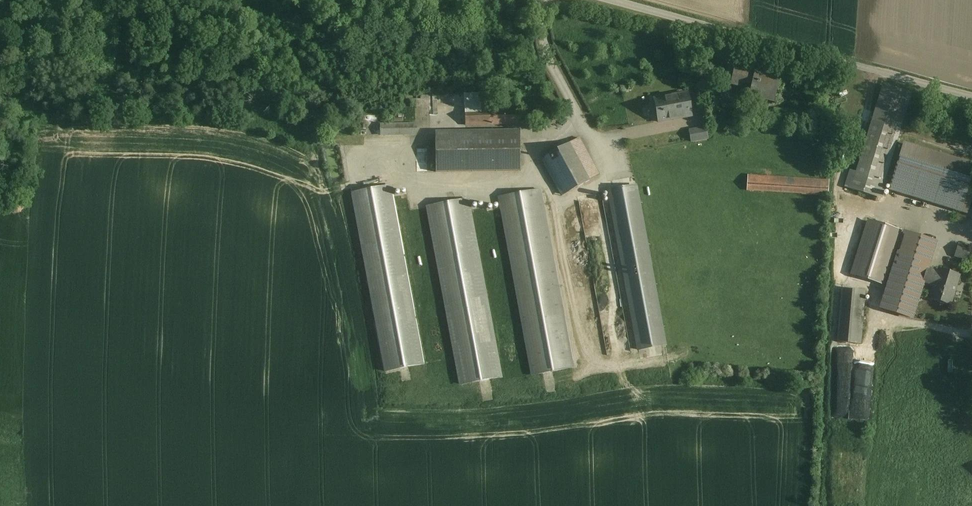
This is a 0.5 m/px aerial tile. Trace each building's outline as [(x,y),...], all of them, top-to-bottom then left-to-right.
[(779,79),(734,68),(731,85),(740,87),(741,84),(751,86),(748,100),(759,102),(759,99),(774,102),(779,79)] [(688,94),(653,99),(657,122),(692,116),(688,94)] [(481,105),(471,106),(471,111),(464,111),(465,126),(519,124),(518,104),(481,105)] [(879,180),(896,128),(872,121),(856,172),(850,170),(844,188),(880,198),(886,182),(879,180)] [(416,124),(380,125),(380,136),(416,135),(416,124)] [(709,125),(691,129),(694,142),(712,138),(709,125)] [(599,176),(580,138),(541,159),(561,197),(599,176)] [(520,139),(435,140),(435,173),(521,171),(520,139)] [(903,145),(891,184),(969,207),(971,196),(971,166),(903,145)] [(829,181),(748,176),(747,190),(825,195),(828,195),(829,181)] [(424,365),(389,186),(354,195),(386,373),(424,365)] [(635,187),(609,191),(638,351),(665,345),(635,187)] [(538,191),(501,198),(534,377),(571,370),(538,191)] [(499,378),(466,200),(428,207),(462,385),(499,378)] [(911,318),(922,284),(926,269),(935,243),(874,223),(867,245),(879,248),(869,280),(882,284),(892,253),(898,254),(881,309),(911,318)] [(970,249),(958,245),(955,256),(966,260),(970,249)] [(938,272),(926,269),(922,284),(933,287),(929,299),(949,306),(959,276),(939,270),(938,272)] [(861,345),(865,291),(842,289),(837,343),(861,345)] [(852,395),(852,420),(871,419),(871,397),(866,398),(866,380),(873,380),(873,373),(832,374),(832,396),(852,395)]
